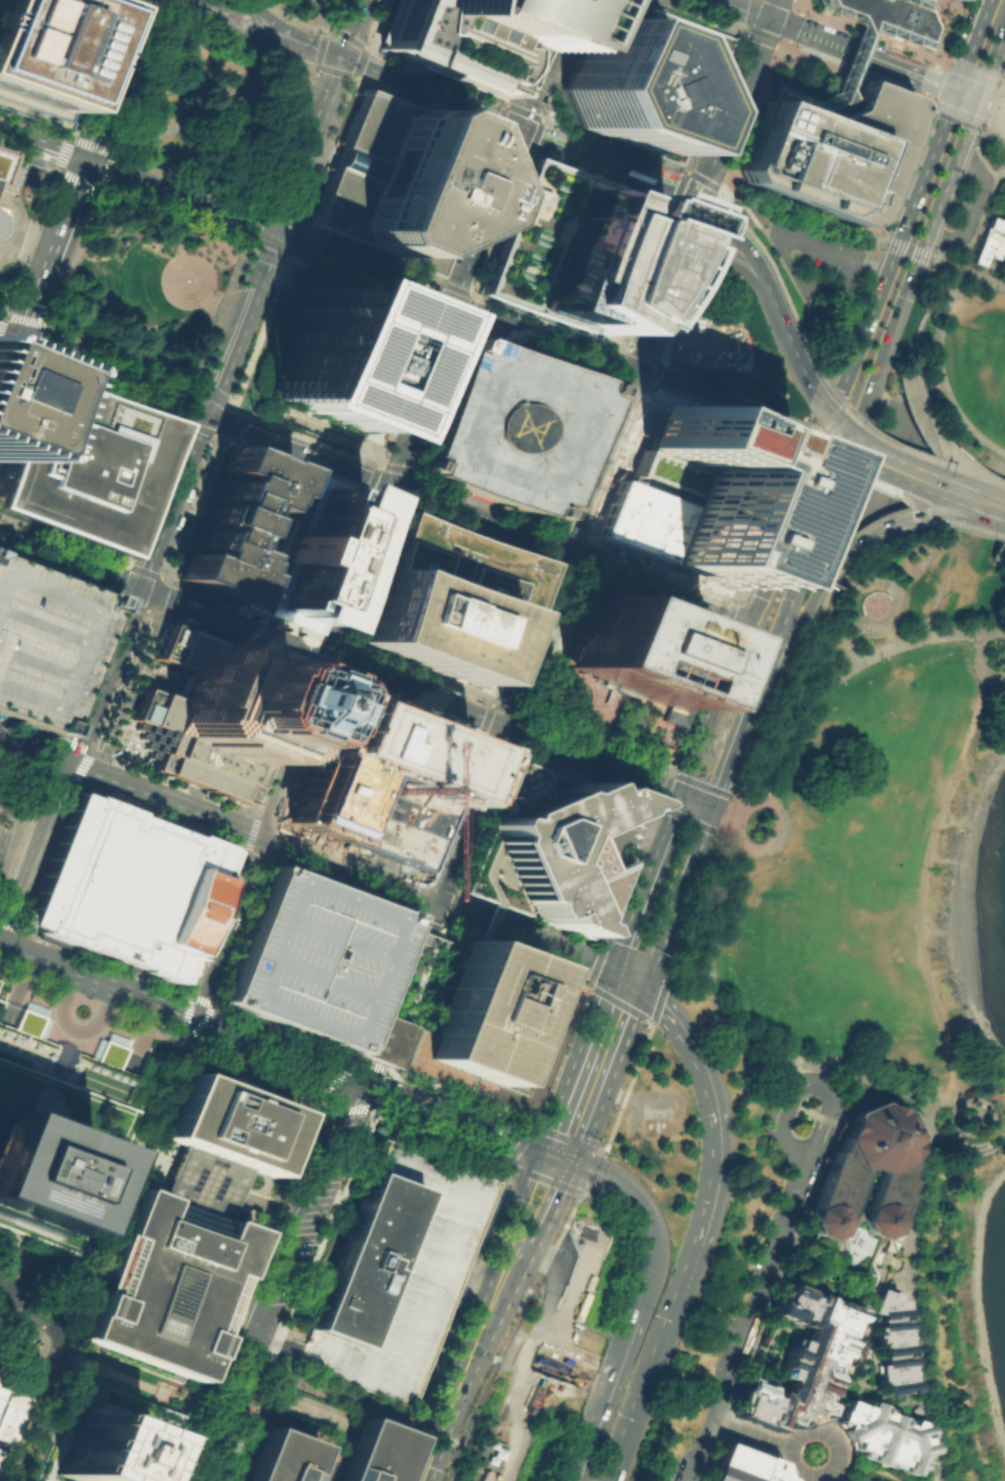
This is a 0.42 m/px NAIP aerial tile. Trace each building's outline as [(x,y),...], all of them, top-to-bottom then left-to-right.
[(65,130),(0,106),(0,0),(115,0),(65,130)] [(379,48),(429,67),(479,85),(506,96),(525,47),(530,49),(549,0),(398,0),(379,48)] [(815,6),(856,22),(830,90),(813,98),(770,82),(767,90),(764,98),(820,119),(847,109),(858,80),(853,78),(871,30),(923,50),(929,33),(915,0),(813,0),(815,6)] [(567,87),(570,78),(594,16),(638,32),(648,5),(730,37),(698,120),(672,110),(655,153),(584,126),(567,87)] [(847,109),(820,119),(764,98),(738,166),(743,180),(858,224),(870,219),(911,110),(906,98),(866,83),(858,80),(847,109)] [(309,224),(344,237),(360,243),(394,256),(445,275),(465,224),(472,205),(478,190),(486,167),(497,140),(446,121),(410,107),(360,88),(335,155),(309,224)] [(10,191),(0,187),(0,152),(3,153),(22,160),(10,191)] [(490,292),(517,223),(531,185),(533,186),(535,181),(532,180),(542,156),(620,185),(616,195),(621,197),(624,189),(659,202),(665,204),(662,212),(670,215),(662,236),(657,235),(654,244),(658,246),(626,330),(612,325),(608,324),(605,327),(601,332),(592,327),(591,330),(490,292)] [(202,164),(198,174),(183,168),(186,158),(202,164)] [(988,216),(1004,222),(1004,263),(985,256),(982,265),(971,261),(988,216)] [(313,276),(264,405),(360,442),(409,313),(313,276)] [(472,333),(606,384),(554,522),(482,494),(420,471),(472,333)] [(121,556),(0,510),(0,470),(12,439),(31,388),(37,371),(172,422),(121,556)] [(649,400),(788,454),(735,591),(663,563),(596,536),(621,472),(649,400)] [(227,443),(216,471),(221,473),(191,552),(185,550),(175,577),(239,602),(290,467),(227,443)] [(239,602),(290,467),(363,495),(312,629),(239,602)] [(401,508),(463,531),(540,561),(496,676),(474,668),(468,683),(352,639),(401,508)] [(53,734),(0,714),(0,555),(106,596),(98,616),(53,734)] [(588,595),(575,628),(560,669),(664,708),(660,717),(669,721),(667,724),(681,729),(708,656),(695,651),(700,637),(652,619),(588,595)] [(149,767),(152,759),(145,756),(147,749),(141,747),(143,740),(137,737),(139,730),(132,727),(135,721),(129,718),(141,686),(145,688),(154,691),(171,698),(176,683),(182,668),(166,662),(156,659),(152,657),(165,622),(225,645),(246,653),(266,660),(295,671),(283,701),(268,741),(244,804),(231,799),(159,772),(149,767)] [(334,687),(283,822),(324,837),(419,872),(445,803),(468,737),(334,687)] [(577,778),(629,799),(631,804),(592,821),(597,833),(601,843),(612,868),(629,861),(607,918),(603,929),(584,938),(576,935),(522,915),(494,904),(485,900),(461,891),(473,860),(484,831),(490,816),(495,814),(499,812),(502,805),(497,795),(511,759),(535,768),(543,785),(547,787),(552,789),(577,778)] [(87,797),(88,795),(132,811),(131,813),(189,836),(190,834),(221,845),(221,847),(226,850),(215,878),(232,884),(218,921),(204,958),(187,952),(176,982),(170,980),(169,983),(138,971),(139,968),(81,946),(80,948),(36,931),(37,929),(21,923),(59,825),(72,791),(87,797)] [(313,881),(270,864),(217,1002),(261,1018),(353,1053),(374,1061),(397,1070),(413,1028),(390,1019),(369,1011),(400,930),(405,916),(313,881)] [(462,938),(457,951),(426,1032),(413,1028),(397,1070),(462,1095),(530,1120),(582,984),(561,975),(536,966),(479,944),(462,938)] [(80,1257),(0,1226),(0,1021),(5,1023),(13,1026),(21,1006),(24,1007),(26,1000),(48,1008),(44,1017),(50,1019),(43,1038),(58,1043),(58,1041),(68,1045),(78,1049),(77,1051),(95,1058),(103,1037),(128,1047),(120,1067),(138,1074),(152,1037),(163,1042),(136,1111),(80,1257)] [(188,1072),(164,1135),(184,1143),(268,1175),(292,1112),(240,1092),(188,1072)] [(227,1086),(260,1100),(263,1094),(229,1080),(227,1086)] [(907,1160),(917,1135),(903,1106),(873,1094),(843,1108),(828,1148),(830,1149),(803,1221),(808,1234),(795,1269),(862,1294),(870,1274),(864,1260),(871,1242),(884,1235),(886,1232),(895,1208),(905,1180),(902,1179),(909,1161),(907,1160)] [(269,1103),(293,1112),(296,1105),(272,1096),(269,1103)] [(495,1181),(480,1175),(429,1156),(380,1137),(367,1172),(338,1248),(307,1328),(302,1342),(294,1363),(409,1406),(495,1181)] [(163,1197),(184,1143),(268,1175),(271,1176),(264,1195),(247,1189),(245,1196),(242,1204),(260,1210),(252,1231),(163,1197)] [(252,1231),(163,1197),(138,1188),(81,1337),(195,1381),(224,1304),(248,1242),(252,1231)] [(799,1418),(790,1423),(776,1418),(773,1426),(732,1410),(744,1378),(778,1391),(783,1378),(774,1374),(788,1337),(797,1340),(802,1327),(768,1314),(780,1282),(789,1285),(855,1310),(821,1402),(824,1403),(819,1415),(809,1415),(809,1417),(799,1420),(799,1418)] [(905,1317),(909,1354),(911,1371),(917,1403),(931,1464),(928,1471),(926,1479),(912,1474),(859,1454),(860,1451),(851,1448),(834,1421),(843,1398),(864,1406),(867,1400),(881,1405),(880,1408),(890,1412),(888,1404),(886,1390),(880,1391),(875,1364),(881,1363),(880,1358),(880,1353),(874,1354),(871,1326),(877,1326),(876,1321),(876,1314),(867,1310),(876,1287),(885,1290),(886,1288),(897,1292),(897,1295),(904,1298),(905,1317)] [(41,1480),(154,1480),(179,1414),(80,1376),(41,1480)] [(10,1444),(0,1440),(0,1401),(5,1388),(28,1397),(10,1444)] [(397,1465),(391,1480),(334,1480),(358,1416),(409,1435),(397,1465)] [(313,1444),(299,1480),(241,1480),(262,1425),(277,1431),(313,1444)] [(505,1443),(495,1468),(478,1462),(482,1451),(488,1437),(505,1443)] [(762,1455),(752,1480),(703,1480),(719,1439),(762,1455)] [(784,1475),(790,1480),(752,1480),(762,1455),(777,1461),(780,1468),(784,1475)]
